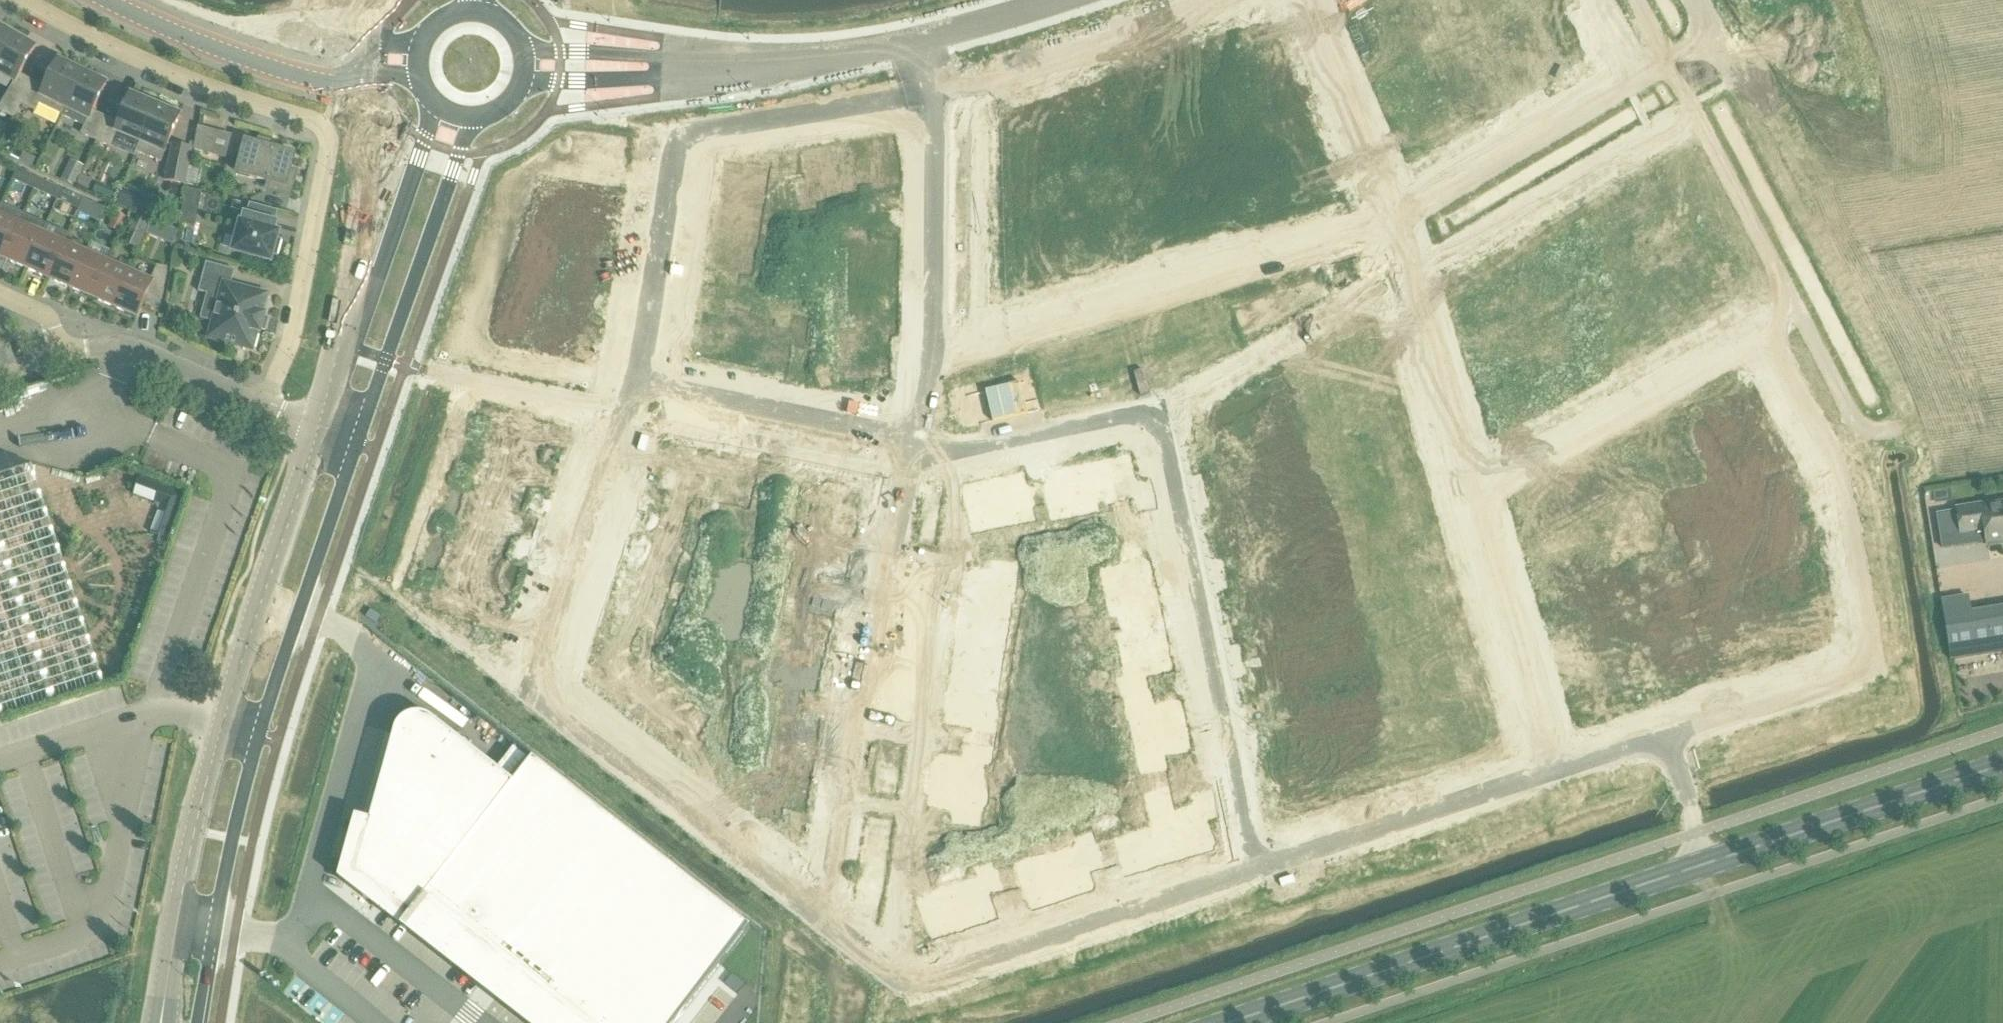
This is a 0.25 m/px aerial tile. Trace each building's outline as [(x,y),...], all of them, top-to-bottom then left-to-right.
[(1359,18),(1374,12),(1370,2),(1375,0),(1352,0),(1359,18)] [(1525,32),(1535,51),(1572,32),(1561,9),(1538,21),(1533,11),(1511,23),(1517,35),(1525,32)] [(14,33),(2,25),(0,28),(0,57),(14,33)] [(1279,26),(1241,43),(1256,84),(1295,67),(1279,26)] [(1585,54),(1572,32),(1535,51),(1545,71),(1538,75),(1544,87),(1567,76),(1561,66),(1585,54)] [(33,82),(20,75),(35,48),(26,43),(27,40),(14,33),(0,57),(0,74),(15,83),(0,109),(0,111),(14,118),(22,104),(33,82)] [(1481,80),(1462,88),(1477,124),(1498,115),(1488,90),(1499,85),(1489,61),(1476,67),(1481,80)] [(63,115),(85,70),(71,64),(70,67),(60,62),(46,89),(33,82),(22,104),(36,112),(39,104),(63,115)] [(96,141),(107,118),(93,112),(107,85),(96,80),(98,77),(85,70),(63,115),(63,116),(67,109),(89,120),(82,135),(96,141)] [(1462,88),(1443,96),(1459,131),(1477,124),(1462,88)] [(137,152),(157,103),(144,97),(142,100),(132,96),(120,124),(107,118),(96,141),(111,148),(117,133),(140,143),(136,152),(137,152)] [(1443,96),(1425,104),(1439,139),(1459,131),(1443,96)] [(157,103),(137,152),(161,162),(180,116),(170,112),(171,109),(157,103)] [(1403,104),(1391,109),(1400,132),(1411,128),(1419,148),(1439,139),(1425,104),(1406,112),(1403,104)] [(200,128),(195,149),(212,154),(217,133),(200,128)] [(271,149),(271,146),(272,144),(270,143),(260,140),(258,146),(247,143),(241,162),(242,162),(239,174),(270,182),(268,190),(291,196),(297,173),(292,171),(295,156),(271,149)] [(186,185),(193,149),(173,146),(166,181),(186,185)] [(827,150),(805,154),(811,191),(833,188),(827,150)] [(56,184),(71,188),(78,162),(63,158),(56,184)] [(725,164),(721,184),(759,190),(762,170),(725,164)] [(18,168),(13,178),(29,186),(34,176),(18,168)] [(789,181),(781,182),(783,195),(791,193),(789,181)] [(46,182),(41,192),(57,199),(61,189),(46,182)] [(721,184),(718,205),(756,211),(759,190),(721,184)] [(62,190),(61,189),(57,199),(70,205),(74,195),(62,190)] [(125,208),(132,192),(124,189),(118,205),(125,208)] [(193,212),(194,191),(178,190),(177,211),(193,212)] [(513,284),(503,343),(576,355),(580,321),(574,320),(577,302),(583,302),(584,290),(596,292),(609,207),(540,195),(524,286),(513,284)] [(81,198),(77,208),(94,216),(98,206),(81,198)] [(251,205),(247,216),(246,216),(244,224),(241,223),(234,252),(271,262),(273,256),(278,258),(282,241),(278,239),(279,233),(274,232),(276,224),(274,224),(277,212),(251,205)] [(718,205),(715,225),(753,231),(756,211),(718,205)] [(0,210),(0,257),(5,259),(20,225),(23,217),(1,207),(1,208),(0,210)] [(116,213),(110,227),(120,232),(126,218),(116,213)] [(869,217),(869,225),(881,225),(881,216),(869,217)] [(20,225),(5,259),(27,269),(42,234),(45,227),(23,217),(20,225)] [(124,248),(134,250),(138,234),(155,238),(158,224),(132,218),(124,248)] [(715,225),(712,246),(750,252),(753,231),(715,225)] [(49,279),(64,244),(42,234),(27,269),(49,279)] [(71,288),(86,254),(64,244),(49,279),(71,288)] [(712,246),(708,266),(746,272),(750,252),(712,246)] [(92,298),(108,263),(86,254),(71,288),(92,298)] [(114,308),(130,273),(108,263),(92,298),(114,308)] [(266,331),(269,319),(265,318),(266,314),(263,313),(267,296),(231,286),(236,270),(207,263),(199,292),(208,294),(201,319),(214,323),(210,338),(253,350),(257,332),(261,333),(262,330),(266,331)] [(130,273),(114,308),(137,318),(147,295),(162,298),(167,269),(158,267),(152,283),(130,273)] [(803,267),(795,268),(797,281),(805,279),(803,267)] [(724,275),(723,283),(735,285),(736,277),(724,275)] [(736,277),(735,285),(747,287),(749,279),(736,277)] [(814,277),(806,278),(808,291),(816,289),(814,277)] [(813,331),(811,343),(819,345),(821,333),(813,331)] [(470,443),(466,452),(508,467),(516,443),(491,435),(486,449),(470,443)] [(1332,444),(1334,456),(1343,455),(1340,442),(1332,444)] [(516,443),(508,467),(551,481),(554,472),(538,465),(542,452),(516,443)] [(669,447),(660,490),(704,499),(713,457),(669,447)] [(466,452),(462,464),(479,471),(474,483),(499,492),(508,467),(466,452)] [(1345,467),(1343,455),(1334,456),(1337,468),(1345,467)] [(1130,456),(1108,461),(1115,493),(1116,498),(1137,494),(1140,510),(1142,509),(1154,507),(1149,482),(1136,485),(1130,456)] [(1284,458),(1285,467),(1298,464),(1296,456),(1284,458)] [(101,684),(29,465),(11,457),(0,461),(0,718),(101,684)] [(713,457),(704,499),(749,509),(757,466),(713,457)] [(1108,461),(1087,465),(1095,503),(1096,503),(1116,498),(1115,493),(1108,461)] [(1087,465),(1066,470),(1074,508),(1075,514),(1097,510),(1096,503),(1095,503),(1087,465)] [(508,467),(499,492),(525,501),(530,487),(547,493),(551,481),(508,467)] [(1050,503),(1036,506),(1041,528),(1056,525),(1055,518),(1075,514),(1074,508),(1066,470),(1044,474),(1050,503)] [(1284,485),(1281,470),(1255,476),(1258,490),(1231,495),(1237,520),(1280,510),(1275,487),(1284,485)] [(1240,473),(1242,481),(1254,479),(1252,470),(1240,473)] [(1023,475),(993,481),(1003,526),(1033,519),(1023,475)] [(186,494),(140,477),(133,495),(155,504),(159,511),(150,533),(169,540),(186,494)] [(45,494),(58,493),(58,480),(44,481),(45,494)] [(993,481),(963,487),(973,532),(1003,526),(993,481)] [(453,491),(449,502),(491,516),(499,492),(474,483),(469,498),(453,491)] [(824,484),(819,506),(858,515),(863,493),(824,484)] [(499,492),(491,516),(534,531),(537,521),(521,514),(525,501),(499,492)] [(1866,495),(1871,516),(1880,514),(1875,493),(1866,495)] [(664,504),(652,500),(649,508),(661,512),(663,508),(664,504)] [(1820,524),(1812,500),(1770,514),(1778,537),(1768,540),(1772,554),(1799,546),(1795,533),(1820,524)] [(449,502),(444,513),(462,519),(457,532),(482,541),(491,516),(449,502)] [(1988,543),(1988,545),(2002,543),(2002,504),(1983,507),(1983,505),(1958,509),(1958,511),(1937,514),(1942,550),(1988,543)] [(819,506),(814,527),(853,536),(858,515),(819,506)] [(658,520),(661,512),(649,508),(646,516),(647,517),(658,520)] [(667,523),(671,511),(663,508),(661,512),(658,520),(667,523)] [(1285,533),(1280,510),(1237,520),(1242,544),(1269,539),(1271,552),(1298,547),(1295,531),(1285,533)] [(772,528),(775,516),(766,514),(764,526),(772,528)] [(491,516),(482,541),(508,550),(513,535),(530,541),(534,531),(491,516)] [(743,540),(745,531),(734,527),(732,532),(731,536),(743,540)] [(814,527),(809,548),(848,557),(853,536),(814,527)] [(728,544),(731,536),(732,532),(724,529),(720,541),(728,544)] [(436,541),(432,551),(474,566),(482,541),(457,532),(452,547),(436,541)] [(740,548),(743,540),(731,536),(728,544),(740,548)] [(639,538),(632,557),(674,572),(681,552),(639,538)] [(482,541),(474,566),(517,580),(520,570),(504,563),(508,550),(482,541)] [(1118,553),(1116,544),(1104,547),(1106,555),(1118,553)] [(1084,554),(1082,546),(1070,549),(1071,557),(1072,557),(1084,554)] [(809,548),(804,570),(843,579),(848,557),(809,548)] [(1598,563),(1594,550),(1571,557),(1574,567),(1548,575),(1555,599),(1596,587),(1590,565),(1598,563)] [(432,551),(428,561),(444,568),(440,581),(465,590),(474,566),(432,551)] [(1149,561),(1102,571),(1107,593),(1153,583),(1149,561)] [(964,593),(964,595),(965,595),(965,593),(1010,600),(1010,601),(1012,602),(1013,601),(1016,578),(1018,566),(993,562),(991,575),(969,571),(968,571),(964,593)] [(474,566),(465,590),(491,599),(496,585),(513,591),(517,580),(474,566)] [(1785,586),(1782,578),(1770,582),(1773,590),(1785,586)] [(751,582),(742,580),(740,592),(748,594),(751,582)] [(419,590),(415,601),(456,616),(465,590),(440,581),(435,596),(419,590)] [(1773,590),(1770,582),(1758,586),(1761,594),(1773,590)] [(1739,586),(1727,590),(1730,598),(1742,594),(1739,586)] [(465,590),(456,616),(499,631),(503,620),(486,613),(491,599),(465,590)] [(965,595),(962,615),(1007,622),(1010,601),(1010,600),(965,593),(965,595)] [(796,596),(791,619),(829,628),(835,606),(796,596)] [(2002,654),(2002,608),(1971,613),(1968,596),(1941,601),(1951,662),(2002,654)] [(1064,602),(1055,603),(1056,615),(1065,615),(1064,602)] [(1051,626),(1050,614),(1041,615),(1042,627),(1051,626)] [(962,615),(959,636),(1004,643),(1007,622),(962,615)] [(751,618),(743,616),(740,628),(748,630),(751,618)] [(1651,625),(1648,616),(1636,620),(1639,629),(1651,625)] [(1051,639),(1051,626),(1042,627),(1043,639),(1051,639)] [(746,642),(748,630),(740,628),(737,640),(746,642)] [(730,644),(733,632),(725,630),(722,642),(730,644)] [(1621,632),(1609,636),(1612,644),(1624,640),(1621,632)] [(1057,634),(1058,647),(1066,646),(1066,634),(1057,634)] [(959,636),(956,658),(1001,664),(1004,643),(959,636)] [(1366,638),(1369,650),(1377,648),(1375,636),(1366,638)] [(1612,644),(1609,636),(1597,640),(1600,648),(1612,644)] [(679,653),(682,644),(670,640),(668,649),(679,653)] [(786,640),(781,661),(820,670),(824,649),(786,640)] [(1127,678),(1118,680),(1121,693),(1146,688),(1143,675),(1171,669),(1167,647),(1122,656),(1127,678)] [(703,651),(700,659),(712,663),(714,655),(703,651)] [(956,658),(952,679),(997,686),(1001,664),(956,658)] [(1053,670),(1052,658),(1044,659),(1045,671),(1053,670)] [(781,661),(775,683),(814,693),(820,670),(781,661)] [(644,665),(616,700),(632,712),(660,677),(644,665)] [(1378,666),(1381,679),(1389,677),(1387,665),(1378,666)] [(1054,683),(1053,670),(1045,671),(1045,683),(1054,683)] [(952,679),(949,700),(994,707),(994,706),(997,686),(952,679)] [(1493,691),(1481,695),(1483,703),(1495,700),(1493,691)] [(1151,694),(1126,699),(1134,736),(1185,726),(1180,701),(1153,707),(1151,694)] [(1483,703),(1481,695),(1469,698),(1471,706),(1483,703)] [(949,700),(946,723),(993,730),(997,707),(997,706),(994,706),(994,707),(949,700)] [(1458,701),(1446,705),(1449,713),(1461,710),(1458,701)] [(1062,716),(1061,703),(1052,703),(1053,716),(1062,716)] [(1449,713),(1446,705),(1435,708),(1437,717),(1449,713)] [(1422,706),(1410,709),(1413,717),(1425,714),(1422,706)] [(1413,717),(1410,709),(1398,713),(1401,721),(1413,717)] [(773,715),(769,738),(777,740),(777,739),(815,745),(818,722),(773,715)] [(357,873),(412,916),(421,904),(502,967),(574,1022),(677,1022),(751,929),(533,759),(531,762),(529,765),(548,779),(538,792),(519,777),(514,784),(497,771),(431,719),(426,717),(420,716),(414,716),(409,718),(404,720),(400,724),(397,729),(371,821),(357,873)] [(1389,721),(1378,725),(1380,733),(1392,730),(1389,721)] [(1380,733),(1378,725),(1366,729),(1368,737),(1380,733)] [(1185,726),(1134,736),(1142,774),(1166,768),(1164,756),(1190,750),(1188,739),(1191,738),(1189,727),(1186,727),(1185,726)] [(723,741),(716,736),(708,746),(715,751),(723,741)] [(777,740),(773,760),(811,766),(815,745),(777,739),(777,740)] [(933,767),(931,780),(981,788),(981,787),(984,764),(989,764),(991,751),(966,747),(964,760),(937,756),(935,767),(933,767)] [(931,780),(929,794),(931,794),(929,806),(957,810),(955,822),(980,826),(985,788),(981,787),(981,788),(931,780)] [(1171,788),(1170,780),(1157,782),(1159,791),(1171,788)] [(1139,789),(1137,781),(1125,783),(1127,792),(1139,789)] [(1180,812),(1179,812),(1194,855),(1215,848),(1206,821),(1218,816),(1210,793),(1197,797),(1200,805),(1180,812)] [(1158,817),(1157,817),(1160,826),(1161,826),(1173,862),(1194,855),(1179,812),(1180,812),(1179,810),(1158,817)] [(1049,821),(1046,812),(1034,816),(1037,825),(1049,821)] [(1137,821),(1103,832),(1112,860),(1124,856),(1131,876),(1153,869),(1141,833),(1137,821)] [(1160,826),(1141,833),(1153,869),(1173,862),(1161,826),(1160,826)] [(1080,846),(1060,852),(1075,898),(1096,891),(1087,864),(1099,861),(1091,837),(1079,840),(1078,841),(1080,846)] [(1060,852),(1039,859),(1054,905),(1056,904),(1075,898),(1060,852)] [(943,862),(940,854),(928,858),(931,866),(943,862)] [(931,866),(928,858),(916,862),(919,870),(931,866)] [(1039,859),(1018,866),(1033,913),(1054,906),(1056,906),(1056,904),(1054,905),(1039,859)] [(981,878),(960,885),(974,928),(996,921),(986,894),(999,889),(991,866),(978,870),(981,878)] [(960,885),(939,892),(954,935),(974,928),(960,885)] [(939,892),(918,899),(932,942),(954,935),(939,892)]
